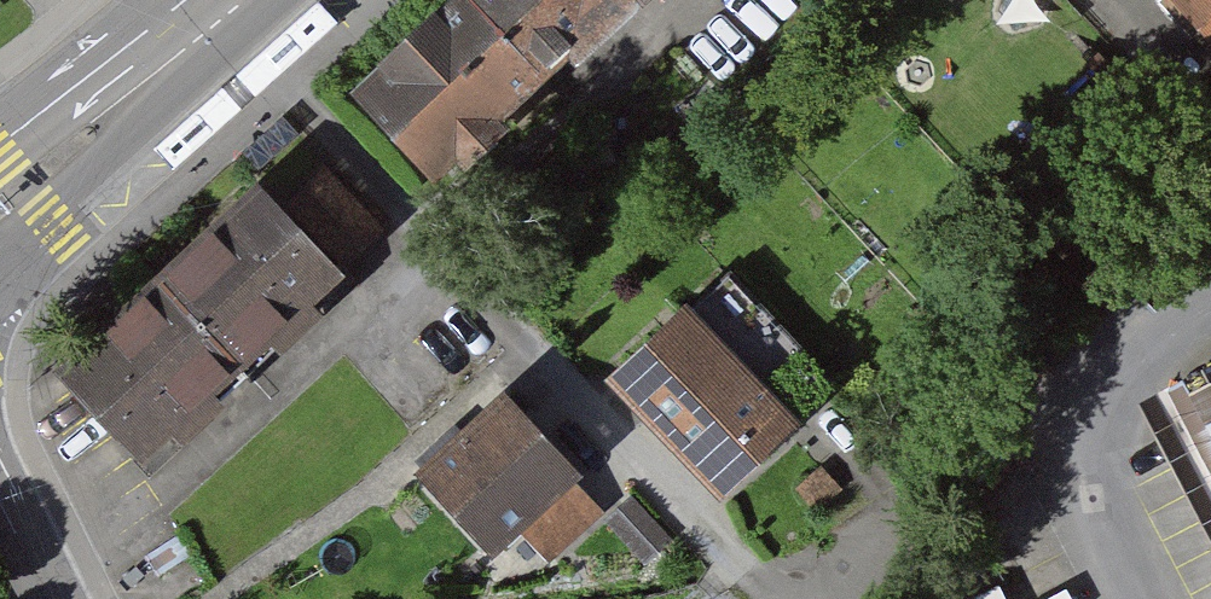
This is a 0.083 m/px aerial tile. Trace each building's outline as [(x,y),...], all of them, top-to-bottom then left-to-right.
[(341,98),(436,203),(662,0),(451,0),(341,98)] [(1210,23),(1210,0),(1188,0),(1210,23)] [(258,197),(56,377),(153,484),(354,304),(258,197)] [(699,301),(615,379),(728,499),(811,421),(699,301)] [(1156,362),(1210,467),(1210,334),(1156,362)] [(514,399),(421,483),(502,571),(528,548),(550,572),(602,525),(573,494),(588,480),(514,399)] [(682,538),(644,497),(618,521),(656,562),(682,538)]
